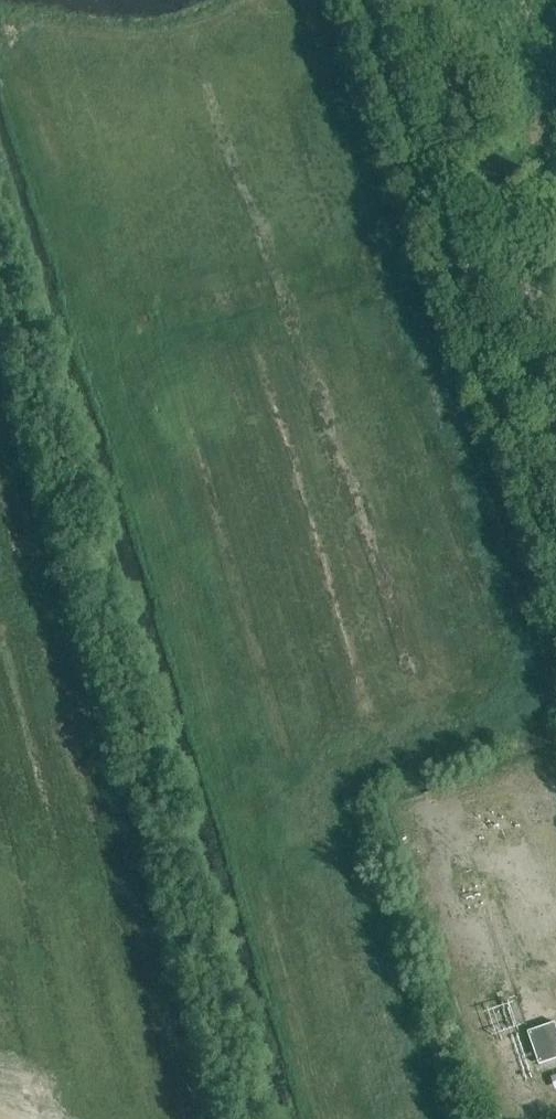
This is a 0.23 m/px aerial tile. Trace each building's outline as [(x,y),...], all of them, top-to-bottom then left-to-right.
[(555,1060),(555,1028),(554,1024),(528,1033),(539,1066),(555,1060)]
